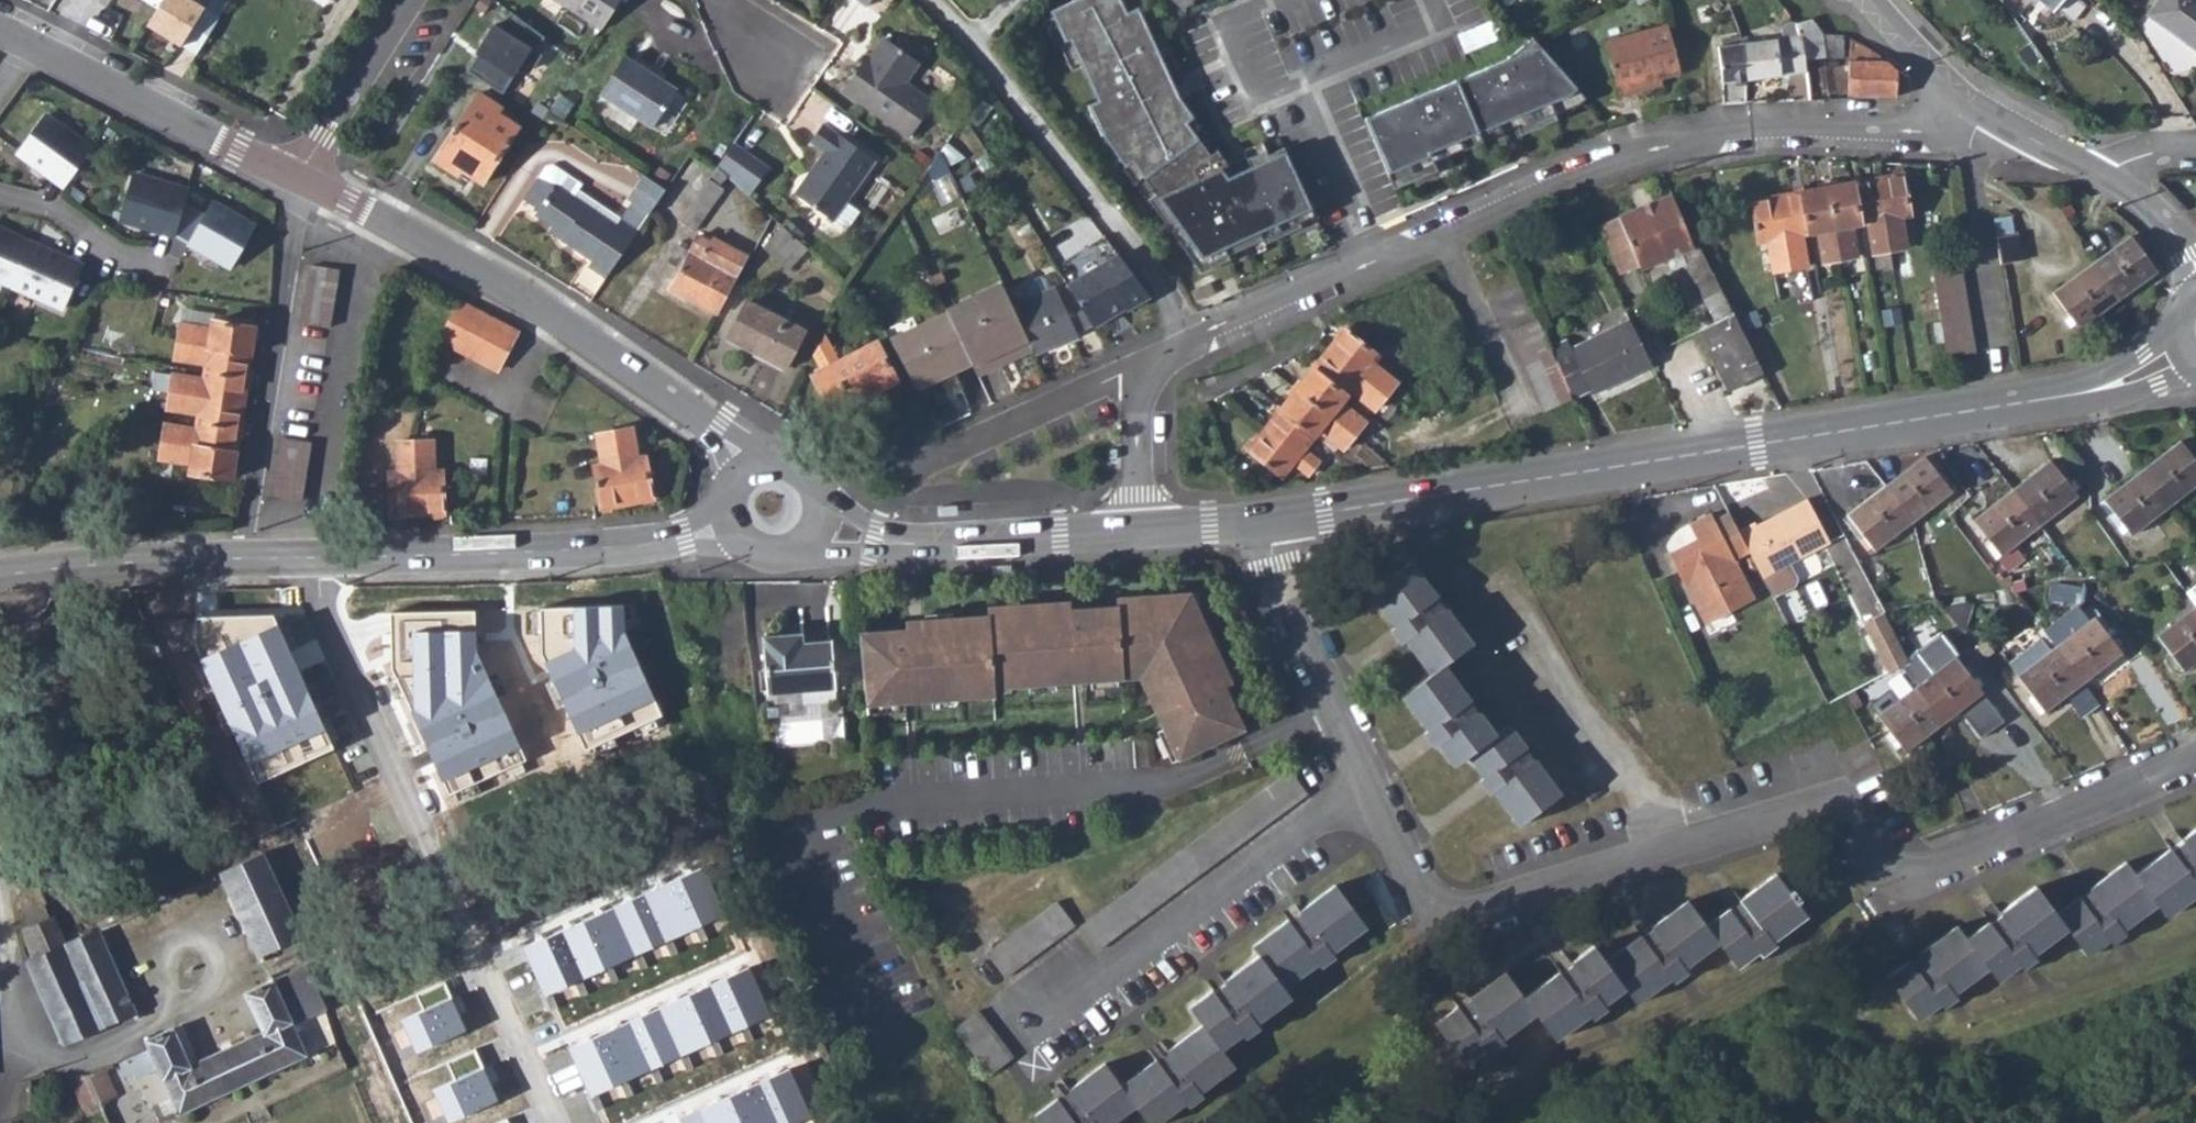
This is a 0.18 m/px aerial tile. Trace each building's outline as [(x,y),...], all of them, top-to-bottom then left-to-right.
[(149,25),(200,56),(223,18),(193,0),(165,0),(149,25)] [(599,32),(619,0),(549,0),(599,32)] [(1315,215),(1285,154),(1281,149),(1269,154),(1267,149),(1247,158),(1248,160),(1253,175),(1243,180),(1238,173),(1235,175),(1229,167),(1218,151),(1211,156),(1187,123),(1194,118),(1180,98),(1175,88),(1157,48),(1140,7),(1128,13),(1122,0),(1076,0),(1051,11),(1052,15),(1064,41),(1069,39),(1081,67),(1097,100),(1111,131),(1103,137),(1125,169),(1132,164),(1157,195),(1150,200),(1172,231),(1179,226),(1195,246),(1188,252),(1201,274),(1230,259),(1229,256),(1263,240),(1265,244),(1283,235),(1301,226),(1299,222),(1315,215)] [(1192,0),(1177,0),(1175,2),(1182,10),(1192,0)] [(2053,12),(2063,0),(2039,0),(2053,12)] [(2139,15),(2195,59),(2195,3),(2192,0),(2150,0),(2139,15)] [(504,95),(544,37),(511,11),(470,72),(504,95)] [(1081,67),(1069,39),(1064,41),(1052,15),(1042,20),(1054,46),(1059,44),(1071,71),(1081,67)] [(1496,19),(1458,35),(1465,52),(1503,36),(1496,19)] [(1813,20),(1797,23),(1799,36),(1804,60),(1823,59),(1823,32),(1813,20)] [(1636,96),(1634,90),(1661,82),(1679,77),(1664,28),(1601,49),(1619,102),(1636,96)] [(1842,35),(1823,32),(1823,59),(1841,58),(1842,35)] [(1557,119),(1556,117),(1550,106),(1561,105),(1581,92),(1533,35),(1509,59),(1365,118),(1390,178),(1412,170),(1416,180),(1443,167),(1438,157),(1448,153),(1462,146),(1459,140),(1499,123),(1503,131),(1532,119),(1542,115),(1546,124),(1557,119)] [(863,80),(852,73),(840,91),(905,135),(929,101),(902,82),(914,62),(907,57),(914,48),(896,36),(889,45),(881,39),(866,59),(870,63),(870,70),(863,80)] [(1799,36),(1741,44),(1746,80),(1806,71),(1804,60),(1799,36)] [(1897,71),(1880,55),(1850,39),(1847,94),(1882,97),(1894,96),(1897,71)] [(1167,43),(1157,48),(1175,88),(1185,83),(1167,43)] [(1746,80),(1741,44),(1717,48),(1722,83),(1746,80)] [(627,56),(603,94),(655,126),(678,88),(627,56)] [(863,58),(852,73),(863,80),(870,70),(870,63),(866,59),(863,58)] [(1661,82),(1634,90),(1636,96),(1663,88),(1661,82)] [(1550,106),(1556,117),(1570,114),(1588,101),(1581,92),(1561,105),(1550,106)] [(480,93),(438,162),(463,176),(466,172),(486,183),(521,126),(502,113),(505,108),(480,93)] [(1103,137),(1111,131),(1097,100),(1084,110),(1103,137)] [(19,151),(62,185),(91,146),(46,114),(19,151)] [(1542,115),(1532,119),(1537,128),(1546,124),(1542,115)] [(1196,116),(1194,118),(1187,123),(1211,156),(1218,151),(1220,150),(1196,116)] [(1499,123),(1459,140),(1462,146),(1464,151),(1504,134),(1503,131),(1499,123)] [(806,177),(794,196),(831,222),(872,161),(820,126),(807,144),(821,154),(811,169),(815,172),(810,179),(806,177)] [(1243,147),(1247,158),(1267,149),(1263,139),(1243,147)] [(757,160),(733,142),(716,167),(727,177),(737,186),(757,160)] [(1448,153),(1438,157),(1443,167),(1452,163),(1448,153)] [(768,169),(757,160),(737,186),(748,195),(768,169)] [(1248,160),(1229,167),(1235,175),(1238,173),(1243,180),(1253,175),(1248,160)] [(1150,200),(1157,195),(1132,164),(1125,169),(1150,200)] [(589,266),(608,278),(640,230),(622,218),(618,223),(577,196),(584,185),(552,165),(545,166),(525,198),(540,209),(537,213),(554,225),(567,234),(565,239),(593,259),(589,266)] [(716,167),(680,220),(697,231),(725,188),(722,185),(727,177),(716,167)] [(811,169),(806,177),(810,179),(815,172),(811,169)] [(1412,170),(1390,178),(1394,188),(1416,180),(1412,170)] [(121,218),(177,234),(186,200),(189,186),(134,174),(121,218)] [(1901,174),(1875,179),(1890,249),(1906,246),(1901,214),(1908,213),(1901,174)] [(646,175),(631,199),(652,212),(667,190),(646,175)] [(1875,179),(1851,183),(1858,223),(1867,221),(1874,252),(1890,249),(1875,179)] [(1851,183),(1826,187),(1840,259),(1856,255),(1851,224),(1858,223),(1851,183)] [(1826,187),(1801,191),(1808,232),(1818,231),(1823,262),(1840,259),(1826,187)] [(1801,191),(1777,196),(1790,269),(1806,266),(1800,234),(1808,232),(1801,191)] [(1694,245),(1672,195),(1599,225),(1620,273),(1638,265),(1640,268),(1679,252),(1715,321),(1696,329),(1727,387),(1761,371),(1697,244),(1694,245)] [(1790,269),(1777,196),(1752,201),(1760,241),(1765,240),(1772,272),(1790,269)] [(186,200),(177,234),(232,266),(257,223),(212,199),(205,211),(186,200)] [(1320,225),(1315,215),(1299,222),(1301,226),(1283,235),(1286,241),(1320,225)] [(554,225),(551,230),(565,239),(567,234),(554,225)] [(806,249),(780,225),(764,245),(788,269),(806,249)] [(1188,252),(1195,246),(1179,226),(1172,231),(1188,252)] [(12,287),(31,243),(0,229),(0,281),(12,287)] [(2018,235),(1996,237),(2000,265),(2022,262),(2018,235)] [(672,288),(719,314),(738,277),(719,267),(730,246),(713,236),(710,240),(701,236),(691,251),(680,244),(672,260),(682,267),(672,288)] [(2129,237),(2090,267),(2115,302),(2156,272),(2129,237)] [(1267,249),(1265,244),(1263,240),(1229,256),(1230,259),(1232,264),(1267,249)] [(31,243),(12,287),(62,309),(82,266),(31,243)] [(1115,252),(1066,283),(1091,322),(1093,325),(1108,315),(1109,310),(1120,303),(1122,306),(1123,308),(1146,294),(1115,252)] [(316,267),(313,281),(341,285),(343,273),(316,267)] [(2115,302),(2090,267),(2052,295),(2077,329),(2115,302)] [(1961,269),(1932,274),(1946,360),(1975,355),(1961,269)] [(1024,288),(1030,298),(1052,287),(1047,276),(1041,274),(1026,282),(1024,288)] [(313,281),(311,294),(339,298),(341,285),(313,281)] [(1191,290),(1195,300),(1214,291),(1210,281),(1191,290)] [(1030,298),(1015,306),(1038,352),(1077,332),(1076,329),(1091,322),(1066,283),(1058,287),(1056,285),(1052,287),(1030,298)] [(754,287),(735,324),(790,354),(809,316),(754,287)] [(311,294),(308,308),(336,313),(339,298),(311,294)] [(463,299),(445,338),(500,367),(519,329),(463,299)] [(975,360),(980,372),(1035,347),(1015,306),(1011,299),(956,325),(975,360)] [(1109,310),(1108,315),(1122,306),(1120,303),(1109,310)] [(308,308),(305,323),(333,328),(336,313),(308,308)] [(952,316),(891,343),(916,386),(938,376),(955,369),(975,360),(956,325),(952,316)] [(185,323),(181,340),(252,353),(256,326),(216,319),(215,329),(185,323)] [(1509,334),(1545,414),(1570,402),(1535,323),(1509,334)] [(1627,324),(1555,358),(1574,401),(1589,394),(1592,396),(1652,368),(1627,324)] [(1345,330),(1329,349),(1386,396),(1395,385),(1374,367),(1372,363),(1377,357),(1345,330)] [(810,355),(817,370),(836,360),(822,332),(810,355)] [(252,353),(181,340),(179,356),(209,362),(207,370),(248,378),(252,353)] [(817,370),(809,374),(830,415),(894,381),(873,340),(836,360),(817,370)] [(1329,349),(1312,370),(1344,397),(1350,390),(1375,409),(1386,396),(1329,349)] [(938,376),(941,383),(957,376),(955,369),(938,376)] [(176,374),(172,389),(244,403),(248,378),(207,370),(205,378),(176,374)] [(1312,370),(1296,389),(1352,436),(1362,424),(1338,404),(1344,397),(1312,370)] [(244,403),(172,389),(169,408),(199,413),(199,420),(240,427),(244,403)] [(1296,389),(1280,408),(1312,436),(1317,430),(1341,449),(1352,436),(1296,389)] [(1280,408),(1262,428),(1311,469),(1315,464),(1300,450),(1312,436),(1280,408)] [(166,426),(163,441),(236,451),(240,427),(199,420),(196,432),(166,426)] [(626,426),(609,430),(626,501),(651,496),(644,456),(633,457),(626,426)] [(1311,469),(1262,428),(1247,448),(1280,475),(1292,460),(1307,473),(1311,469)] [(626,501),(609,430),(592,432),(598,464),(591,466),(599,506),(626,501)] [(285,436),(283,447),(310,454),(313,441),(285,436)] [(415,511),(415,438),(396,437),(397,471),(389,471),(390,512),(415,511)] [(430,438),(415,438),(415,511),(442,510),(442,471),(431,471),(430,438)] [(163,441),(161,457),(191,463),(191,468),(232,475),(236,451),(163,441)] [(2142,472),(2168,508),(2195,486),(2195,461),(2181,442),(2142,472)] [(280,461),(308,467),(310,454),(283,447),(280,461)] [(1926,457),(1887,487),(1912,522),(1952,492),(1926,457)] [(277,475),(306,480),(308,467),(280,461),(277,475)] [(2050,461),(2011,492),(2039,527),(2078,497),(2050,461)] [(2168,508),(2142,472),(2103,502),(2130,538),(2168,508)] [(274,492),(302,498),(306,480),(277,475),(274,492)] [(1912,522),(1887,487),(1847,519),(1874,553),(1912,522)] [(2039,527),(2011,492),(1974,524),(2000,558),(2039,527)] [(1756,520),(1739,529),(1751,550),(1765,576),(1831,540),(1808,496),(1758,523),(1756,520)] [(953,513),(953,505),(934,505),(934,509),(934,513),(953,513)] [(1691,543),(1671,554),(1704,617),(1729,604),(1732,611),(1757,597),(1737,558),(1751,550),(1739,529),(1730,512),(1715,520),(1712,514),(1691,526),(1698,539),(1701,545),(1694,548),(1691,543)] [(1698,539),(1691,543),(1694,548),(1701,545),(1698,539)] [(1410,562),(1367,592),(1426,676),(1399,696),(1448,767),(1464,755),(1515,825),(1557,796),(1506,725),(1490,735),(1440,665),(1468,645),(1410,562)] [(989,564),(989,572),(1008,572),(1008,567),(1008,563),(989,564)] [(904,631),(853,635),(865,705),(895,703),(929,700),(955,698),(991,695),(990,687),(1026,684),(1053,682),(1087,679),(1114,677),(1138,675),(1176,756),(1240,726),(1220,684),(1213,669),(1220,666),(1189,600),(1180,600),(1179,593),(1113,598),(1114,606),(1066,610),(1049,612),(1048,603),(984,608),(985,617),(921,622),(921,630),(904,631)] [(1066,602),(1048,603),(1049,612),(1066,610),(1066,602)] [(624,604),(542,607),(540,654),(586,749),(664,714),(626,633),(624,604)] [(1729,604),(1704,617),(1708,624),(1732,611),(1729,604)] [(1562,605),(1552,614),(1557,620),(1566,610),(1562,605)] [(2158,638),(2185,673),(2195,665),(2195,609),(2158,638)] [(477,611),(393,612),(394,669),(449,793),(525,760),(475,653),(477,611)] [(255,785),(333,749),(272,614),(192,616),(193,643),(255,785)] [(1883,614),(1864,624),(1889,673),(1901,666),(1908,662),(1905,656),(1883,614)] [(2099,617),(2058,647),(2087,682),(2126,653),(2099,617)] [(903,623),(904,631),(921,630),(921,622),(903,623)] [(1908,662),(1901,666),(1917,686),(1957,656),(1960,654),(1941,629),(1905,656),(1908,662)] [(2048,634),(2043,639),(2053,651),(2058,647),(2048,634)] [(791,635),(760,637),(766,691),(832,688),(833,686),(830,641),(793,643),(791,635)] [(2069,696),(2087,682),(2058,647),(2053,651),(2043,639),(2009,664),(2019,677),(2046,713),(2069,696)] [(1957,656),(1917,686),(1944,723),(1984,692),(1957,656)] [(1227,680),(1220,666),(1213,669),(1220,684),(1227,680)] [(1114,686),(1114,677),(1087,679),(1088,688),(1114,686)] [(1053,682),(1026,684),(1027,693),(1053,691),(1053,682)] [(2101,705),(2087,682),(2069,696),(2085,718),(2101,705)] [(1944,723),(1917,686),(1879,716),(1905,751),(1944,723)] [(957,707),(955,698),(929,700),(930,709),(957,707)] [(865,705),(867,714),(897,712),(895,703),(865,705)] [(1170,762),(1176,756),(1162,727),(1155,730),(1170,762)] [(1136,882),(1067,933),(1084,955),(1303,793),(1286,771),(1136,882)] [(2129,872),(2122,862),(2051,912),(2033,886),(1961,935),(1952,923),(1880,972),(1909,1014),(1981,965),(1990,977),(2061,928),(2080,955),(2153,904),(2160,914),(2195,889),(2195,824),(2129,872)] [(250,854),(219,869),(258,953),(300,934),(261,849),(250,854)] [(524,947),(546,995),(725,914),(703,866),(524,947)] [(1501,970),(1430,1022),(1461,1063),(1531,1012),(1551,1037),(1620,986),(1632,1003),(1713,943),(1731,967),(1801,914),(1769,873),(1700,924),(1682,901),(1601,961),(1590,945),(1520,996),(1501,970)] [(1034,1112),(1042,1122),(1107,1122),(1134,1103),(1147,1122),(1152,1122),(1232,1064),(1220,1046),(1287,996),(1288,994),(1282,984),(1363,925),(1333,884),(1251,944),(1258,953),(1189,1004),(1202,1022),(1119,1082),(1103,1061),(1034,1112)] [(24,913),(29,925),(37,922),(52,916),(45,903),(24,913)] [(50,1010),(60,1033),(65,1043),(136,1010),(108,946),(99,926),(66,942),(52,916),(37,922),(29,925),(23,928),(24,932),(29,944),(34,957),(27,960),(30,967),(33,973),(35,978),(37,983),(44,996),(46,1002),(50,1010)] [(1025,923),(975,961),(992,984),(1043,946),(1025,923)] [(569,1047),(590,1094),(772,1014),(752,968),(569,1047)] [(149,1044),(120,1059),(126,1072),(135,1068),(138,1073),(159,1064),(172,1092),(153,1101),(161,1119),(309,1050),(272,976),(244,989),(263,1028),(192,1061),(173,1024),(145,1036),(149,1044)] [(423,1011),(453,999),(446,981),(416,994),(423,1011)] [(402,1021),(416,1053),(467,1031),(453,999),(423,1011),(402,1021)] [(991,1070),(1005,1059),(1011,1055),(978,1009),(957,1024),(991,1070)] [(455,1080),(485,1067),(478,1049),(448,1062),(455,1080)] [(101,1067),(87,1072),(99,1096),(115,1090),(101,1067)] [(434,1089),(448,1121),(499,1099),(485,1067),(455,1080),(434,1089)] [(813,1116),(792,1068),(700,1109),(706,1122),(798,1122),(813,1116)] [(700,1109),(680,1118),(682,1122),(706,1122),(700,1109)] [(11,1122),(31,1122),(31,1111),(11,1121),(11,1122)]
